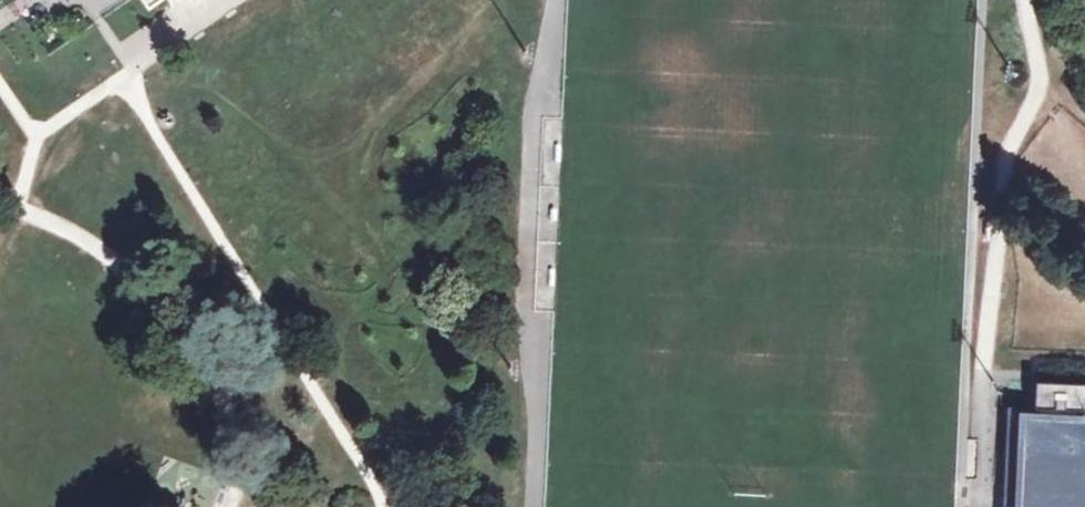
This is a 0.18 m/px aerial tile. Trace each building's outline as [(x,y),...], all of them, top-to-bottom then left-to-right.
[(1040,385),(1039,410),(1011,409),(1007,506),(1084,506),(1084,387),(1040,385)]
